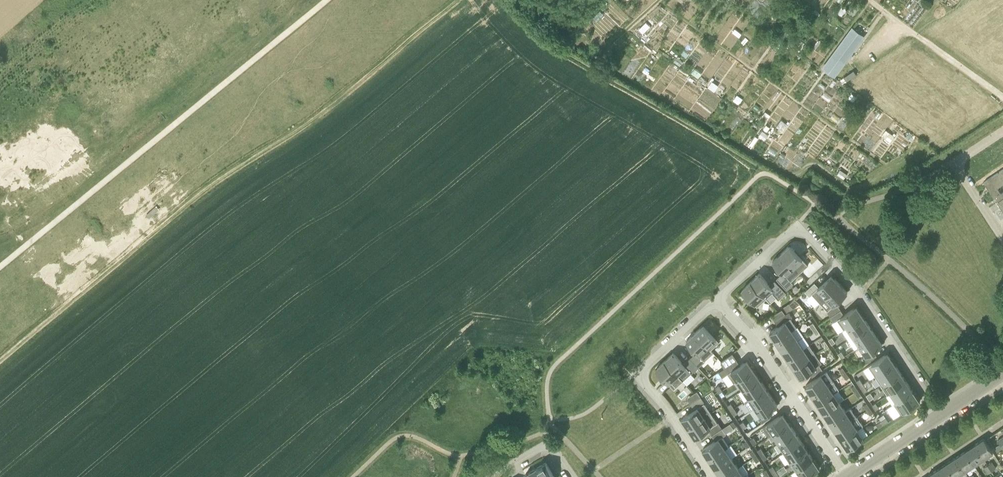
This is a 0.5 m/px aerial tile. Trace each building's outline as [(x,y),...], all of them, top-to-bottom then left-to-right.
[(853,28),(826,65),(839,75),(866,38),(853,28)] [(1002,197),(1002,191),(1001,193),(997,187),(1002,183),(1002,169),(984,181),(995,197),(998,201),(1002,197)] [(808,264),(790,245),(781,253),(800,273),(808,264)] [(773,261),(783,272),(776,278),(786,289),(794,282),(791,280),(800,273),(781,253),(773,261)] [(770,284),(760,273),(752,280),(767,297),(773,292),(779,299),(786,292),(775,280),(770,284)] [(818,287),(812,293),(820,301),(840,283),(832,275),(818,287)] [(742,289),(757,306),(767,297),(752,280),(742,289)] [(814,282),(805,291),(809,296),(812,293),(818,287),(814,282)] [(836,302),(848,292),(840,283),(820,301),(828,310),(827,311),(830,315),(840,308),(836,302)] [(793,308),(799,303),(795,298),(789,304),(793,308)] [(848,327),(863,316),(856,306),(844,314),(840,308),(830,315),(834,322),(838,319),(844,329),(848,327)] [(772,316),(775,321),(786,314),(782,309),(780,310),(772,316)] [(770,331),(770,332),(776,340),(791,330),(786,321),(789,319),(793,316),(790,311),(786,314),(775,321),(779,326),(770,331)] [(848,327),(854,336),(869,325),(863,316),(848,327)] [(719,341),(704,324),(695,332),(711,349),(719,341)] [(869,325),(854,336),(860,345),(876,335),(869,325)] [(782,349),(798,339),(791,330),(776,340),(782,349)] [(686,340),(697,352),(690,358),(699,367),(706,360),(705,360),(714,352),(711,349),(695,332),(686,340)] [(876,335),(860,345),(866,355),(863,357),(866,362),(877,355),(873,350),(882,344),(876,335)] [(798,339),(782,350),(788,359),(804,348),(798,339)] [(804,348),(788,359),(794,368),(810,357),(804,348)] [(684,364),(673,353),(665,361),(683,380),(691,372),(692,373),(699,367),(690,358),(684,364)] [(721,362),(725,368),(737,359),(733,353),(721,360),(722,362),(721,362)] [(888,353),(869,365),(875,375),(894,363),(888,353)] [(810,357),(794,368),(800,377),(809,371),(812,376),(823,369),(819,364),(816,366),(810,357)] [(738,380),(753,369),(747,360),(740,364),(737,359),(725,368),(719,371),(722,377),(727,374),(734,382),(738,380)] [(656,369),(674,388),(683,380),(665,361),(656,369)] [(881,385),(901,372),(894,363),(875,375),(881,385)] [(744,389),(759,378),(753,369),(738,380),(744,389)] [(891,392),(907,382),(901,372),(881,385),(888,394),(891,392)] [(822,375),(806,385),(812,394),(828,384),(822,375)] [(750,398),(765,387),(759,378),(744,389),(750,398)] [(907,382),(891,392),(897,401),(897,402),(913,391),(907,382)] [(818,403),(834,393),(828,384),(812,394),(818,403)] [(756,407),(771,396),(765,387),(750,398),(756,407)] [(687,397),(691,403),(701,396),(697,390),(694,393),(687,397)] [(903,412),(914,405),(915,405),(914,404),(920,400),(914,390),(913,391),(897,402),(897,401),(894,403),(901,413),(903,412)] [(834,393),(818,403),(824,412),(840,402),(834,393)] [(695,409),(682,417),(689,427),(711,412),(704,403),(705,402),(701,396),(691,403),(695,409)] [(771,396),(756,407),(762,416),(759,418),(762,423),(772,416),(768,411),(777,405),(771,396)] [(840,402),(824,412),(830,421),(846,411),(840,402)] [(836,430),(852,420),(846,411),(830,421),(836,430)] [(717,422),(711,412),(689,427),(695,437),(708,429),(712,435),(722,428),(718,421),(717,422)] [(783,413),(763,427),(769,436),(773,433),(789,423),(783,413)] [(852,420),(836,430),(842,439),(858,429),(852,420)] [(779,442),(795,432),(789,423),(773,433),(779,442)] [(712,435),(716,440),(703,449),(710,459),(725,448),(726,448),(729,446),(722,436),(726,434),(722,428),(712,435)] [(854,445),(865,438),(864,437),(858,429),(842,439),(841,439),(848,449),(854,445)] [(785,451),(801,441),(795,432),(779,442),(785,451)] [(975,444),(984,458),(989,455),(994,452),(985,438),(975,444)] [(801,441),(785,451),(791,460),(807,450),(801,441)] [(975,465),(984,458),(975,444),(965,451),(975,465)] [(716,468),(732,458),(726,448),(725,448),(710,459),(716,468)] [(791,460),(797,469),(813,459),(813,458),(807,450),(791,460)] [(965,471),(975,465),(965,451),(956,457),(965,471)] [(965,471),(956,457),(946,463),(955,476),(956,476),(965,471)] [(716,468),(722,476),(723,476),(738,467),(732,458),(716,468)] [(814,472),(820,468),(814,458),(813,458),(813,459),(797,469),(803,476),(806,476),(814,472)] [(988,464),(992,471),(997,468),(992,461),(988,464)] [(535,468),(541,476),(555,476),(545,462),(535,468)] [(946,463),(937,470),(941,476),(955,476),(946,463)] [(992,471),(988,464),(984,467),(988,474),(992,471)] [(723,476),(742,476),(744,476),(738,467),(723,476)] [(525,474),(527,476),(541,476),(535,468),(525,474)]
